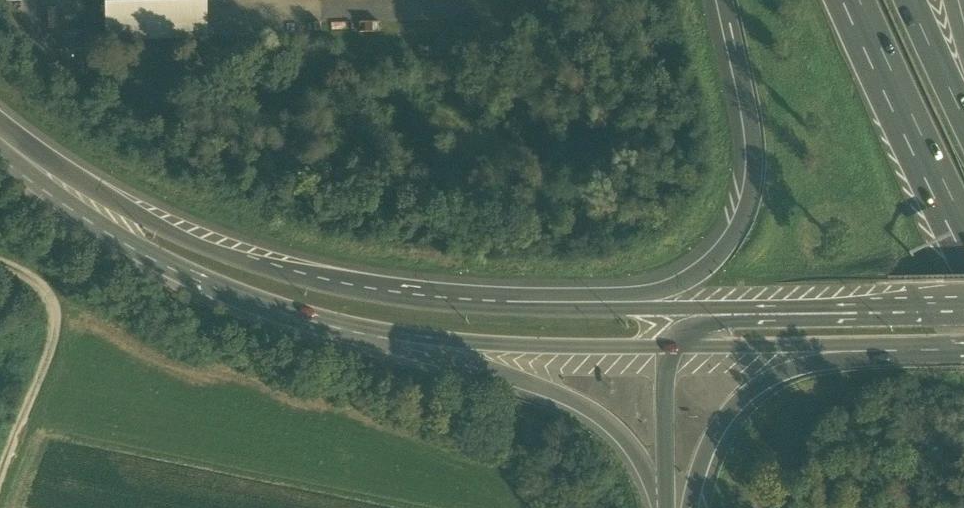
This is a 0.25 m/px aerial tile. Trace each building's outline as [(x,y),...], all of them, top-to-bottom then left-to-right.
[(105,40),(124,39),(124,40),(126,40),(126,39),(144,38),(144,40),(146,40),(146,38),(164,38),(164,39),(166,39),(166,38),(184,37),(185,38),(186,38),(186,37),(206,37),(205,0),(104,0),(105,40)]
